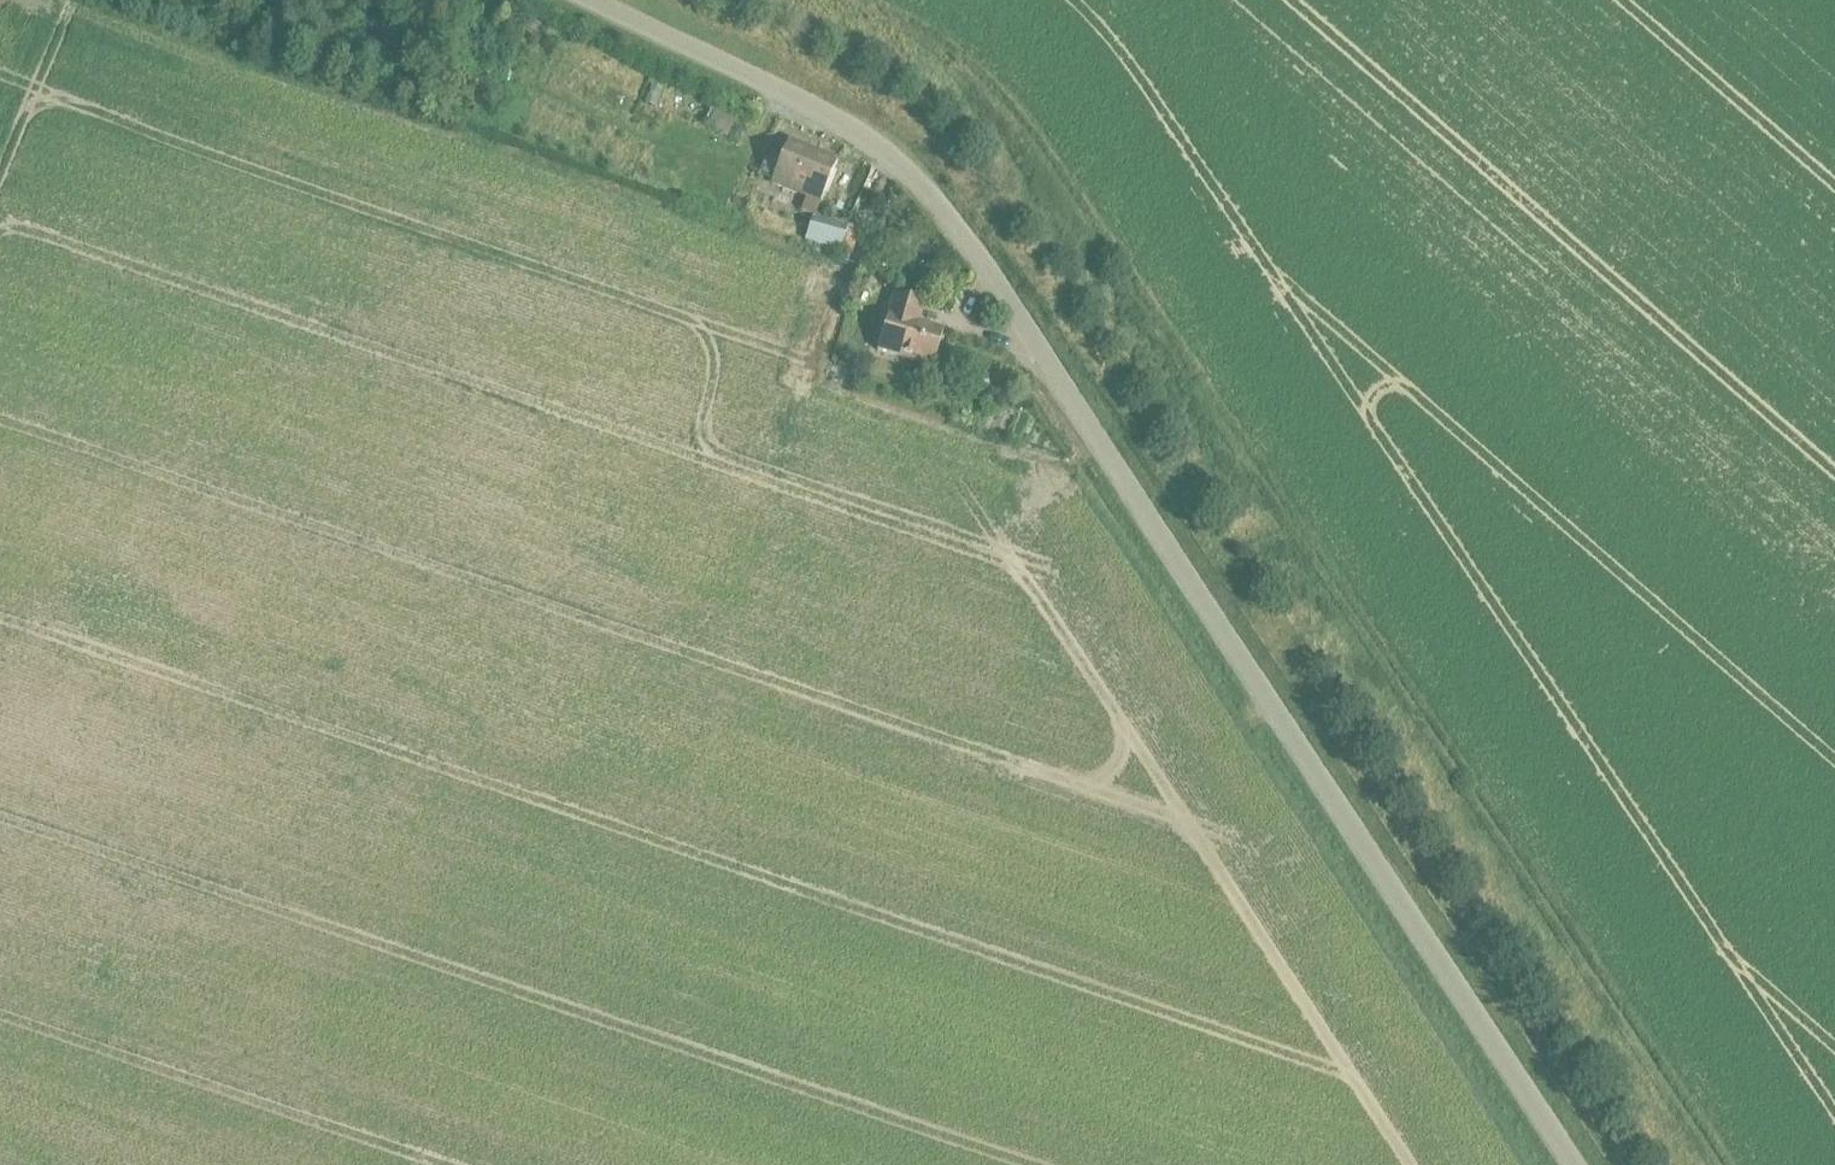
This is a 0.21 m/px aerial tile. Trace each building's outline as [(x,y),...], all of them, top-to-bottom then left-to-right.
[(716,107),(708,123),(729,134),(738,119),(716,107)] [(813,216),(805,241),(852,254),(860,229),(848,226),(849,225),(816,215),(838,163),(789,143),(772,183),(807,198),(801,211),(813,216)] [(876,352),(932,369),(943,332),(918,324),(924,306),(893,297),(876,352)]
